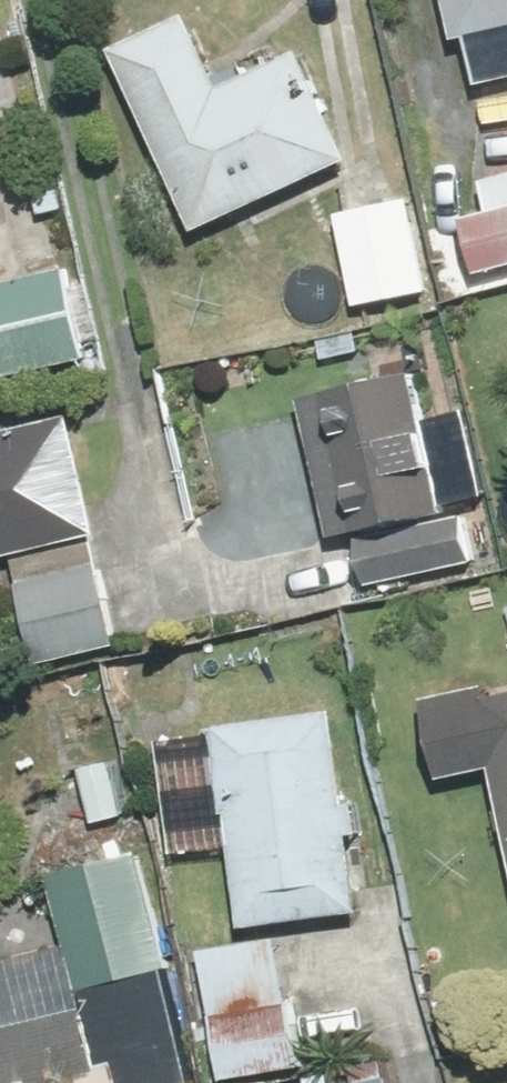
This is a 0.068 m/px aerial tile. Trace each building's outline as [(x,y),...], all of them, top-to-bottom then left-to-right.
[(451,48),(465,45),(477,96),(506,90),(506,0),(440,0),(451,48)] [(184,18),(107,54),(193,240),(350,168),(299,57),(219,94),(184,18)] [(408,205),(339,218),(358,311),(426,298),(408,205)] [(457,218),(470,278),(506,270),(506,208),(457,218)] [(0,285),(0,384),(87,363),(64,269),(0,285)] [(417,377),(298,402),(327,545),(356,539),(366,591),(475,569),(465,520),(447,523),(417,377)] [(0,437),(0,573),(14,570),(39,673),(129,652),(74,420),(0,437)] [(416,708),(433,785),(488,773),(506,859),(506,700),(494,703),(491,691),(416,708)] [(333,716),(203,733),(214,819),(225,818),(241,935),(359,920),(333,716)] [(138,854),(46,878),(77,1000),(169,976),(138,854)] [(104,1005),(0,1032),(0,1082),(124,1082),(104,1005)]
